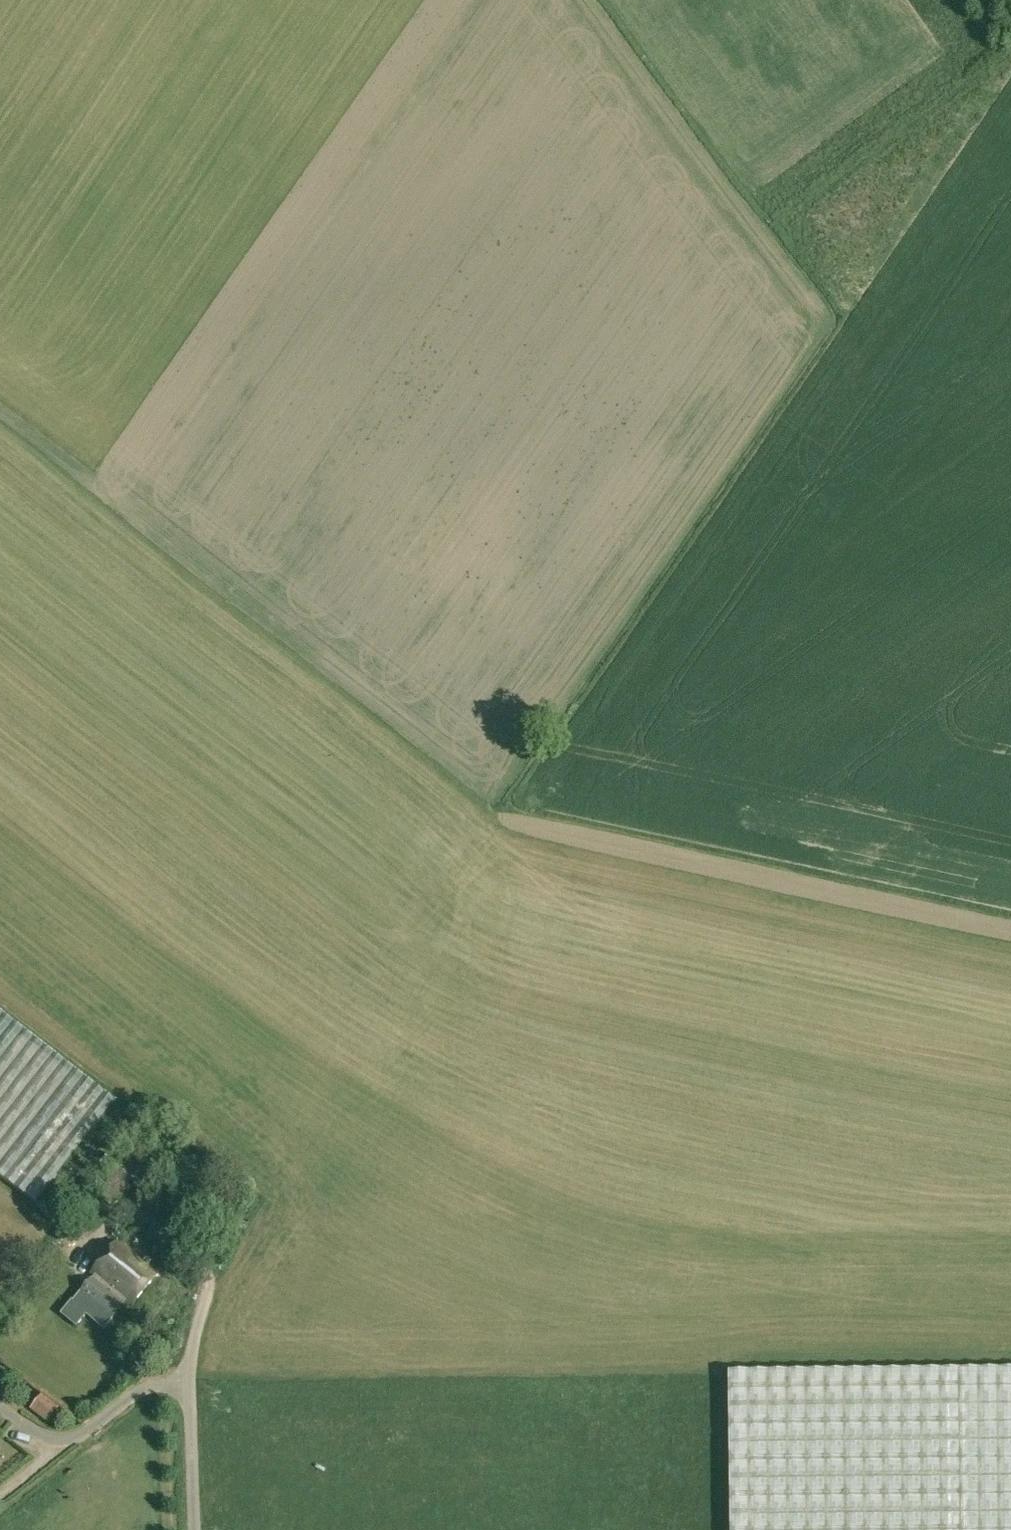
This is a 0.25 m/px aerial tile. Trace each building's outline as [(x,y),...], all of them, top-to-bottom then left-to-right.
[(35,1204),(115,1102),(0,1012),(0,1177),(35,1204)] [(159,1276),(117,1241),(90,1274),(95,1279),(124,1302),(132,1308),(159,1276)] [(92,1282),(91,1281),(72,1304),(103,1329),(122,1306),(121,1305),(124,1302),(95,1279),(92,1282)] [(36,1288),(25,1299),(33,1307),(44,1296),(36,1288)] [(728,1376),(729,1529),(1010,1529),(1010,1374),(728,1376)] [(32,1408),(48,1421),(57,1410),(41,1398),(32,1408)]
